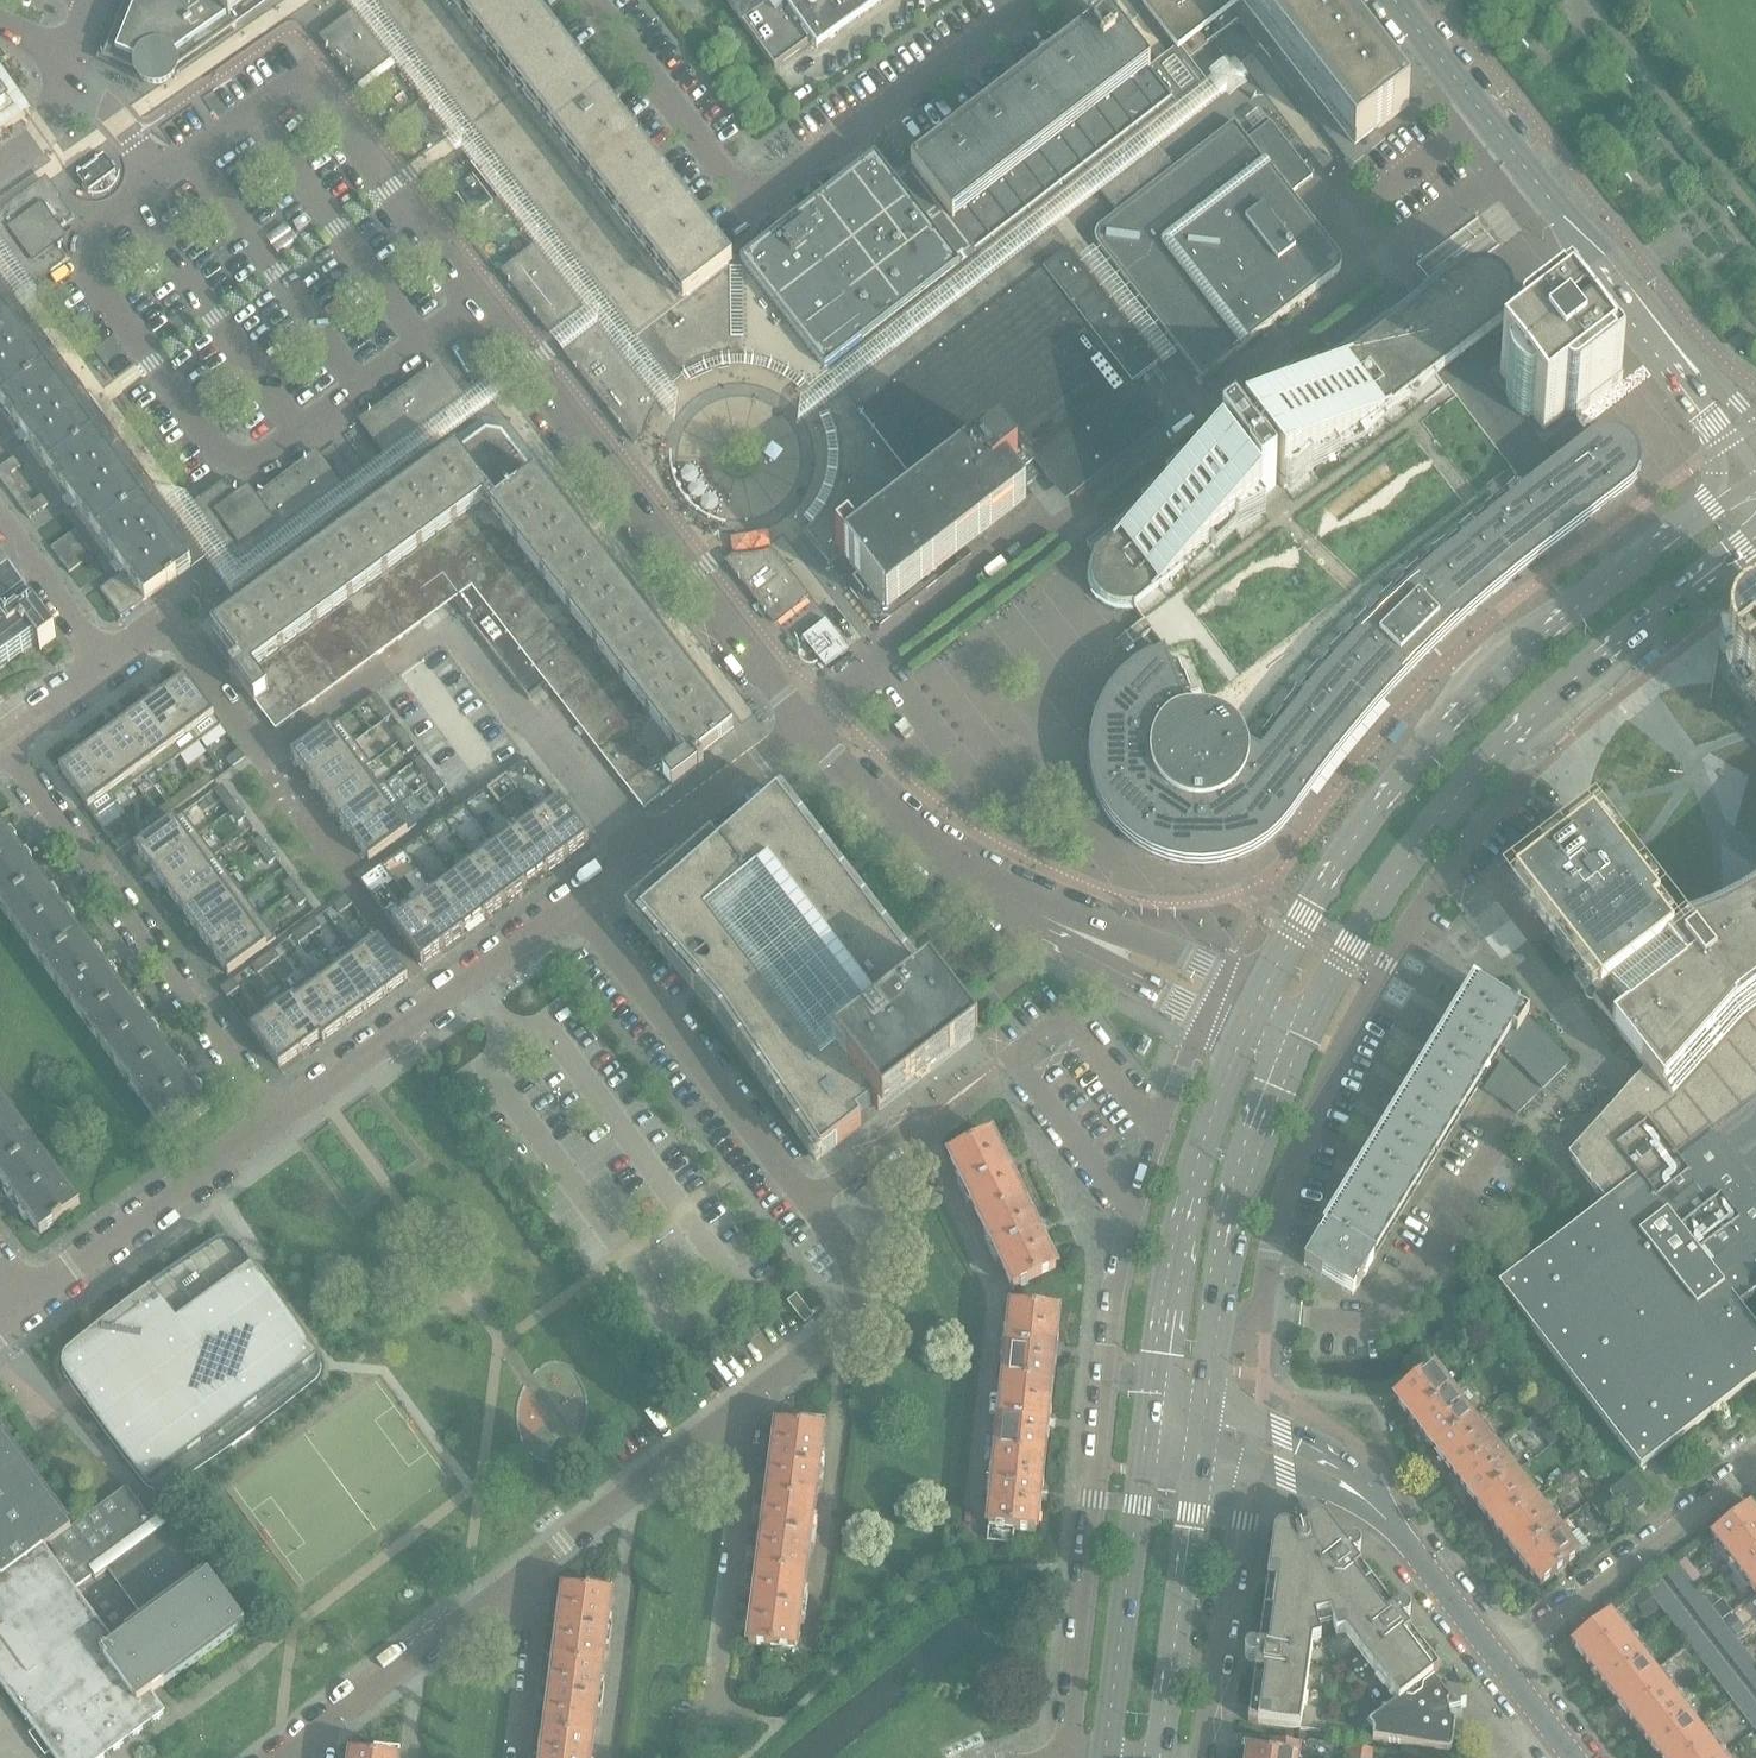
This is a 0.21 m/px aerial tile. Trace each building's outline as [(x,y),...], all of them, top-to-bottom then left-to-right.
[(126,0),(103,58),(159,81),(236,27),(235,26),(234,27),(229,21),(231,19),(228,15),(227,17),(225,15),(216,0),(126,0)] [(225,15),(244,1),(245,3),(246,2),(245,0),(246,0),(216,0),(225,15)] [(648,332),(729,270),(729,268),(729,267),(522,0),(392,0),(648,332)] [(774,69),(811,43),(817,51),(888,0),(725,0),(774,69)] [(1143,5),(1178,51),(1241,2),(1355,148),(1374,133),(1377,131),(1409,106),(1408,104),(1402,109),(1317,0),(1150,0),(1143,5)] [(357,85),(390,59),(354,12),(320,38),(357,85)] [(743,276),(819,373),(1172,99),(1108,16),(895,182),(876,158),(742,261),(742,262),(745,265),(743,266),(743,276)] [(1313,178),(1270,122),(1269,123),(1264,127),(1263,127),(1261,126),(1260,126),(1258,126),(1257,127),(1256,128),(1255,129),(1255,131),(1255,132),(1256,134),(1247,140),(1234,123),(1174,170),(1160,151),(1103,195),(1118,213),(1100,227),(1098,229),(1097,230),(1096,232),(1095,234),(1095,235),(1095,237),(1095,239),(1096,241),(1096,243),(1098,245),(1202,379),(1336,275),(1338,273),(1339,272),(1340,270),(1340,269),(1341,267),(1341,265),(1341,263),(1340,261),(1340,259),(1339,258),(1290,195),(1313,178)] [(89,192),(116,172),(105,157),(78,176),(89,192)] [(477,215),(493,203),(472,176),(457,188),(477,215)] [(62,202),(49,185),(1,220),(9,231),(0,237),(0,241),(33,287),(68,262),(50,237),(75,219),(62,202)] [(305,216),(293,224),(298,233),(299,232),(301,232),(303,231),(304,230),(305,229),(307,228),(308,227),(309,225),(310,224),(311,223),(305,216)] [(1499,246),(1479,218),(1418,265),(1434,286),(1407,306),(1391,319),(1387,313),(1301,379),(1240,425),(1112,524),(1086,544),(1095,557),(1092,565),(1090,574),(1091,583),(1095,591),(1100,598),(1107,603),(1115,607),(1124,608),(1133,606),(1134,607),(1162,644),(1164,651),(1162,651),(1163,653),(1147,660),(1132,669),(1119,681),(1109,694),(1100,709),(1094,725),(1090,742),(1089,760),(1091,777),(1096,794),(1103,809),(1112,824),(1124,837),(1137,848),(1152,856),(1168,863),(1185,866),(1202,867),(1220,865),(1236,861),(1252,854),(1267,844),(1279,833),(1290,819),(1310,792),(1330,765),(1351,739),(1372,714),(1395,689),(1418,665),(1442,641),(1466,619),(1494,595),(1517,575),(1544,554),(1585,523),(1624,493),(1630,488),(1636,482),(1639,474),(1640,466),(1639,458),(1635,450),(1630,444),(1597,400),(1622,381),(1588,336),(1568,310),(1526,341),(1507,317),(1508,316),(1511,308),(1513,300),(1512,292),(1508,285),(1503,278),(1497,273),(1489,270),(1481,269),(1473,270),(1472,270),(1470,268),(1499,246)] [(550,334),(583,308),(535,246),(501,272),(550,334)] [(923,498),(833,568),(879,627),(971,556),(964,546),(999,519),(998,518),(1014,506),(1021,501),(1016,494),(1042,473),(1048,481),(1053,477),(1072,494),(1070,496),(1071,497),(1079,489),(1087,481),(1095,474),(1104,467),(1112,460),(1121,453),(1130,447),(1139,441),(1148,435),(1158,429),(1157,428),(1155,429),(1143,407),(1148,403),(1134,385),(1157,368),(1067,252),(1057,260),(1047,248),(1001,283),(995,275),(899,348),(906,357),(848,402),(923,498)] [(729,270),(648,332),(654,339),(657,341),(683,376),(690,372),(697,369),(701,367),(706,365),(711,363),(718,362),(723,361),(730,360),(729,270)] [(819,373),(743,276),(745,359),(751,360),(754,361),(758,361),(764,363),(770,365),(776,367),(785,371),(791,374),(794,376),(799,380),(804,384),(819,373)] [(191,567),(42,363),(0,305),(0,404),(124,574),(100,591),(120,619),(177,578),(177,577),(191,567)] [(657,403),(605,336),(597,325),(563,352),(635,444),(642,438),(643,435),(644,431),(645,427),(646,423),(648,420),(649,416),(651,413),(653,409),(657,403)] [(384,456),(463,398),(438,364),(359,422),(384,456)] [(848,402),(829,417),(832,427),(834,432),(835,437),(837,447),(838,458),(837,468),(836,478),(833,489),(831,494),(829,498),(824,508),(819,517),(812,525),(804,532),(833,568),(923,498),(848,402)] [(693,679),(502,432),(486,429),(439,464),(430,450),(413,462),(324,528),(333,541),(212,630),(214,631),(230,652),(229,652),(239,665),(230,672),(234,677),(235,676),(254,703),(255,702),(259,708),(276,731),(423,623),(422,623),(453,600),(467,618),(466,619),(529,700),(548,686),(644,810),(672,788),(672,789),(698,769),(699,770),(704,766),(698,758),(733,731),(693,679)] [(342,487),(319,456),(317,453),(246,504),(228,480),(193,505),(229,553),(240,546),(247,556),(342,487)] [(19,468),(13,459),(0,468),(0,480),(29,519),(47,505),(41,497),(31,504),(10,474),(19,468)] [(60,561),(84,544),(74,531),(51,549),(60,561)] [(69,574),(93,556),(84,544),(60,561),(69,574)] [(775,625),(809,599),(772,551),(764,554),(761,555),(753,556),(745,557),(738,557),(734,557),(726,562),(775,625)] [(56,641),(8,575),(6,576),(9,581),(0,588),(0,671),(36,645),(41,652),(56,641)] [(826,669),(849,651),(826,621),(802,639),(826,669)] [(1753,627),(1749,627),(1745,629),(1743,630),(1739,632),(1736,635),(1734,636),(1732,639),(1729,643),(1728,645),(1727,648),(1726,653),(1725,657),(1725,659),(1725,663),(1726,665),(1727,669),(1728,673),(1731,677),(1755,709),(1755,626),(1753,627)] [(1655,650),(1638,662),(1643,670),(1660,657),(1655,650)] [(221,726),(186,678),(164,694),(200,742),(221,726)] [(200,742),(164,694),(144,709),(179,757),(200,742)] [(376,710),(383,705),(376,694),(368,700),(376,710)] [(179,757),(144,709),(123,725),(155,768),(154,769),(157,773),(179,757)] [(904,720),(894,728),(904,740),(910,735),(914,733),(909,726),(904,720)] [(339,721),(291,756),(307,778),(355,742),(339,721)] [(1403,722),(1389,739),(1396,745),(1410,727),(1403,722)] [(155,768),(123,725),(102,740),(134,783),(154,769),(155,768)] [(407,736),(399,725),(391,731),(399,742),(407,736)] [(407,736),(399,742),(407,753),(415,747),(407,736)] [(134,783),(102,740),(81,755),(113,799),(114,798),(134,783)] [(371,764),(355,742),(307,778),(322,799),(365,767),(366,768),(371,764)] [(245,759),(239,751),(227,760),(233,768),(245,759)] [(113,799),(81,755),(60,771),(95,819),(117,802),(114,798),(113,799)] [(560,804),(527,759),(526,760),(361,882),(360,883),(392,927),(394,926),(414,911),(434,896),(455,880),(476,865),(497,850),(518,834),(538,819),(558,805),(560,804)] [(337,819),(381,788),(379,785),(366,768),(365,767),(322,799),(337,819)] [(437,778),(429,767),(422,772),(430,783),(437,778)] [(208,774),(197,782),(203,790),(214,782),(208,774)] [(445,788),(437,778),(430,783),(438,794),(445,788)] [(197,782),(186,790),(192,798),(203,790),(197,782)] [(381,788),(337,819),(353,840),(401,805),(384,782),(379,785),(381,788)] [(237,807),(229,796),(222,802),(230,813),(237,807)] [(856,1121),(947,1051),(916,1011),(923,1005),(930,1000),(777,801),(770,807),(721,850),(641,920),(725,1015),(801,1129),(822,1159),(861,1128),(856,1121)] [(558,805),(538,819),(567,858),(588,842),(560,804),(558,805)] [(166,805),(156,812),(162,820),(172,812),(166,805)] [(416,826),(401,805),(353,840),(368,862),(416,826)] [(245,818),(237,807),(230,813),(238,823),(245,818)] [(156,812),(145,821),(151,828),(162,820),(156,812)] [(151,870),(199,835),(183,814),(135,849),(151,870)] [(538,819),(518,834),(532,854),(546,873),(567,858),(538,819)] [(37,875),(0,825),(0,907),(39,878),(37,875)] [(1657,912),(1623,868),(1591,828),(1514,888),(1579,973),(1581,971),(1588,980),(1580,986),(1593,1003),(1649,1075),(1634,1091),(1572,1161),(1597,1194),(1605,1204),(1499,1286),(1640,1469),(1755,1379),(1755,1329),(1739,1307),(1754,1295),(1755,1296),(1755,1006),(1733,985),(1725,975),(1732,969),(1728,964),(1714,946),(1714,947),(1700,929),(1695,931),(1691,933),(1689,935),(1687,936),(1683,940),(1682,942),(1680,944),(1675,948),(1670,942),(1651,917),(1657,912)] [(132,843),(125,834),(113,843),(119,852),(132,843)] [(518,834),(497,850),(525,889),(546,873),(532,854),(518,834)] [(166,891),(214,856),(199,835),(151,870),(166,891)] [(268,848),(260,837),(252,843),(260,854),(268,848)] [(260,854),(268,865),(276,859),(268,848),(260,854)] [(497,850),(476,865),(505,904),(525,889),(497,850)] [(214,856),(166,891),(181,912),(229,877),(214,856)] [(476,865),(455,880),(484,919),(505,904),(476,865)] [(181,912),(197,933),(245,898),(229,877),(181,912)] [(40,879),(39,878),(0,907),(0,909),(42,966),(82,936),(40,879)] [(291,895),(298,889),(290,879),(283,884),(291,895)] [(455,880),(434,896),(463,935),(484,919),(455,880)] [(298,889),(291,895),(299,906),(306,900),(298,889)] [(1750,897),(1735,907),(1718,915),(1702,923),(1684,929),(1685,931),(1670,942),(1675,948),(1680,944),(1682,942),(1683,940),(1687,936),(1689,935),(1691,933),(1695,931),(1700,929),(1714,947),(1714,946),(1728,964),(1732,969),(1725,975),(1733,985),(1755,1006),(1755,893),(1750,897)] [(434,896),(414,911),(442,950),(463,935),(434,896)] [(352,905),(346,897),(334,905),(340,914),(352,905)] [(197,933),(212,954),(260,918),(245,898),(197,933)] [(392,927),(421,966),(442,950),(414,911),(394,926),(392,927)] [(212,954),(228,975),(276,940),(260,918),(212,954)] [(321,927),(315,919),(304,927),(310,935),(321,927)] [(310,935),(304,927),(293,936),(299,943),(310,935)] [(372,931),(351,947),(385,996),(407,979),(372,931)] [(125,995),(122,991),(82,936),(42,966),(85,1025),(125,995)] [(351,947),(330,962),(364,1011),(385,996),(351,947)] [(279,958),(273,950),(263,958),(268,966),(279,958)] [(268,966),(263,958),(252,966),(258,974),(268,966)] [(330,962),(309,978),(343,1027),(364,1011),(330,962)] [(288,993),(320,1038),(323,1042),(343,1027),(309,978),(289,992),(288,993)] [(239,988),(233,980),(220,989),(227,997),(239,988)] [(1353,1296),(1449,1139),(1503,1050),(1542,1090),(1569,1063),(1523,1016),(1516,1010),(1511,1007),(1512,1004),(1474,982),(1302,1265),(1353,1296)] [(287,989),(265,1005),(299,1054),(320,1038),(288,993),(289,992),(287,989)] [(168,1052),(164,1048),(125,995),(85,1025),(128,1082),(168,1052)] [(299,1054),(265,1005),(243,1021),(247,1025),(250,1030),(264,1049),(279,1069),(299,1054)] [(210,1110),(208,1107),(168,1052),(128,1082),(170,1139),(210,1110)] [(1537,1095),(1515,1072),(1502,1066),(1487,1092),(1508,1105),(1517,1114),(1537,1095)] [(37,1148),(0,1097),(0,1175),(37,1148)] [(1023,1201),(1005,1163),(992,1136),(948,1157),(980,1222),(1023,1201)] [(79,1205),(37,1148),(0,1175),(0,1180),(40,1234),(79,1205)] [(1056,1269),(1023,1201),(980,1222),(1013,1289),(1056,1269)] [(244,1441),(276,1418),(285,1412),(317,1385),(322,1381),(324,1376),(326,1371),(325,1364),(324,1361),(314,1349),(291,1315),(258,1269),(246,1253),(239,1246),(233,1244),(227,1243),(223,1243),(214,1249),(181,1271),(152,1290),(112,1320),(81,1345),(72,1352),(67,1358),(65,1366),(66,1373),(75,1386),(92,1411),(114,1442),(143,1479),(151,1490),(157,1493),(164,1494),(171,1492),(189,1480),(210,1465),(244,1441)] [(1051,1386),(1058,1314),(1058,1313),(1011,1308),(1003,1381),(1051,1386)] [(1474,1417),(1455,1392),(1435,1366),(1415,1382),(1410,1377),(1390,1393),(1433,1449),(1474,1417)] [(1043,1459),(1051,1386),(1003,1381),(995,1453),(1043,1459)] [(814,1505),(824,1431),(825,1417),(800,1414),(798,1428),(776,1425),(766,1499),(814,1505)] [(1517,1473),(1497,1446),(1474,1417),(1433,1449),(1476,1505),(1517,1473)] [(1550,1445),(1562,1437),(1551,1423),(1540,1432),(1550,1445)] [(41,1739),(55,1757),(105,1757),(165,1714),(150,1695),(244,1626),(171,1530),(174,1528),(161,1510),(150,1518),(129,1489),(71,1531),(0,1433),(0,1683),(41,1739)] [(1036,1532),(1040,1489),(1043,1459),(995,1453),(986,1541),(1012,1543),(1013,1530),(1036,1532)] [(1557,1469),(1548,1476),(1553,1483),(1563,1476),(1557,1469)] [(1559,1527),(1538,1500),(1517,1473),(1476,1505),(1518,1558),(1559,1527)] [(1570,1484),(1577,1479),(1572,1474),(1566,1479),(1570,1484)] [(1629,1517),(1646,1504),(1627,1480),(1610,1493),(1629,1517)] [(1615,1505),(1605,1493),(1592,1504),(1602,1516),(1615,1505)] [(804,1578),(814,1505),(766,1499),(757,1571),(804,1578)] [(1755,1592),(1755,1516),(1749,1508),(1710,1538),(1754,1594),(1755,1592)] [(1442,1670),(1332,1522),(1329,1519),(1324,1517),(1319,1518),(1314,1523),(1313,1530),(1301,1533),(1300,1530),(1296,1526),(1290,1525),(1286,1527),(1282,1531),(1252,1717),(1303,1725),(1316,1640),(1325,1638),(1322,1626),(1337,1622),(1340,1634),(1349,1632),(1401,1701),(1434,1676),(1442,1670)] [(1580,1554),(1559,1527),(1518,1558),(1539,1586),(1580,1554)] [(1608,1548),(1604,1543),(1597,1548),(1601,1554),(1608,1548)] [(1698,1591),(1677,1565),(1677,1564),(1665,1573),(1686,1600),(1698,1591)] [(793,1664),(804,1578),(757,1571),(747,1645),(770,1648),(768,1661),(793,1664)] [(612,1581),(611,1581),(586,1578),(585,1590),(610,1593),(612,1581)] [(1668,1617),(1680,1608),(1657,1579),(1646,1588),(1668,1617)] [(610,1593),(585,1590),(563,1587),(554,1664),(600,1670),(610,1593)] [(1646,1589),(1645,1590),(1632,1600),(1639,1609),(1653,1598),(1646,1589)] [(1720,1620),(1704,1599),(1698,1591),(1686,1600),(1708,1629),(1720,1620)] [(1721,1601),(1716,1605),(1709,1596),(1704,1599),(1720,1620),(1728,1614),(1731,1612),(1721,1601)] [(1690,1645),(1702,1636),(1680,1608),(1668,1617),(1690,1645)] [(1656,1672),(1634,1643),(1612,1614),(1572,1645),(1617,1702),(1656,1672)] [(1736,1636),(1744,1630),(1732,1614),(1723,1620),(1736,1636)] [(1725,1627),(1721,1621),(1720,1620),(1708,1629),(1729,1656),(1741,1647),(1725,1627)] [(1712,1674),(1724,1664),(1702,1636),(1690,1645),(1712,1674)] [(1743,1649),(1741,1647),(1729,1656),(1752,1686),(1755,1682),(1755,1666),(1743,1649)] [(591,1742),(600,1670),(554,1664),(545,1737),(591,1742)] [(1733,1701),(1745,1692),(1724,1664),(1712,1674),(1733,1701)] [(1685,1680),(1691,1688),(1703,1679),(1697,1671),(1685,1680)] [(1678,1700),(1656,1672),(1617,1702),(1660,1757),(1700,1728),(1678,1700)] [(1434,1676),(1401,1701),(1371,1723),(1374,1727),(1375,1731),(1374,1736),(1450,1748),(1452,1747),(1456,1722),(1455,1720),(1451,1718),(1447,1703),(1450,1701),(1451,1698),(1434,1676)] [(1755,1730),(1755,1706),(1745,1692),(1733,1701),(1755,1730)] [(1722,1756),(1700,1728),(1660,1757),(1723,1757),(1722,1756)] [(591,1742),(545,1737),(542,1757),(589,1757),(591,1742)] [(1300,1743),(1271,1739),(1269,1753),(1246,1750),(1245,1757),(1298,1757),(1300,1743)] [(398,1747),(374,1743),(372,1755),(396,1757),(398,1757),(399,1747),(398,1747)] [(1372,1749),(1350,1746),(1349,1757),(1371,1757),(1372,1749)]
